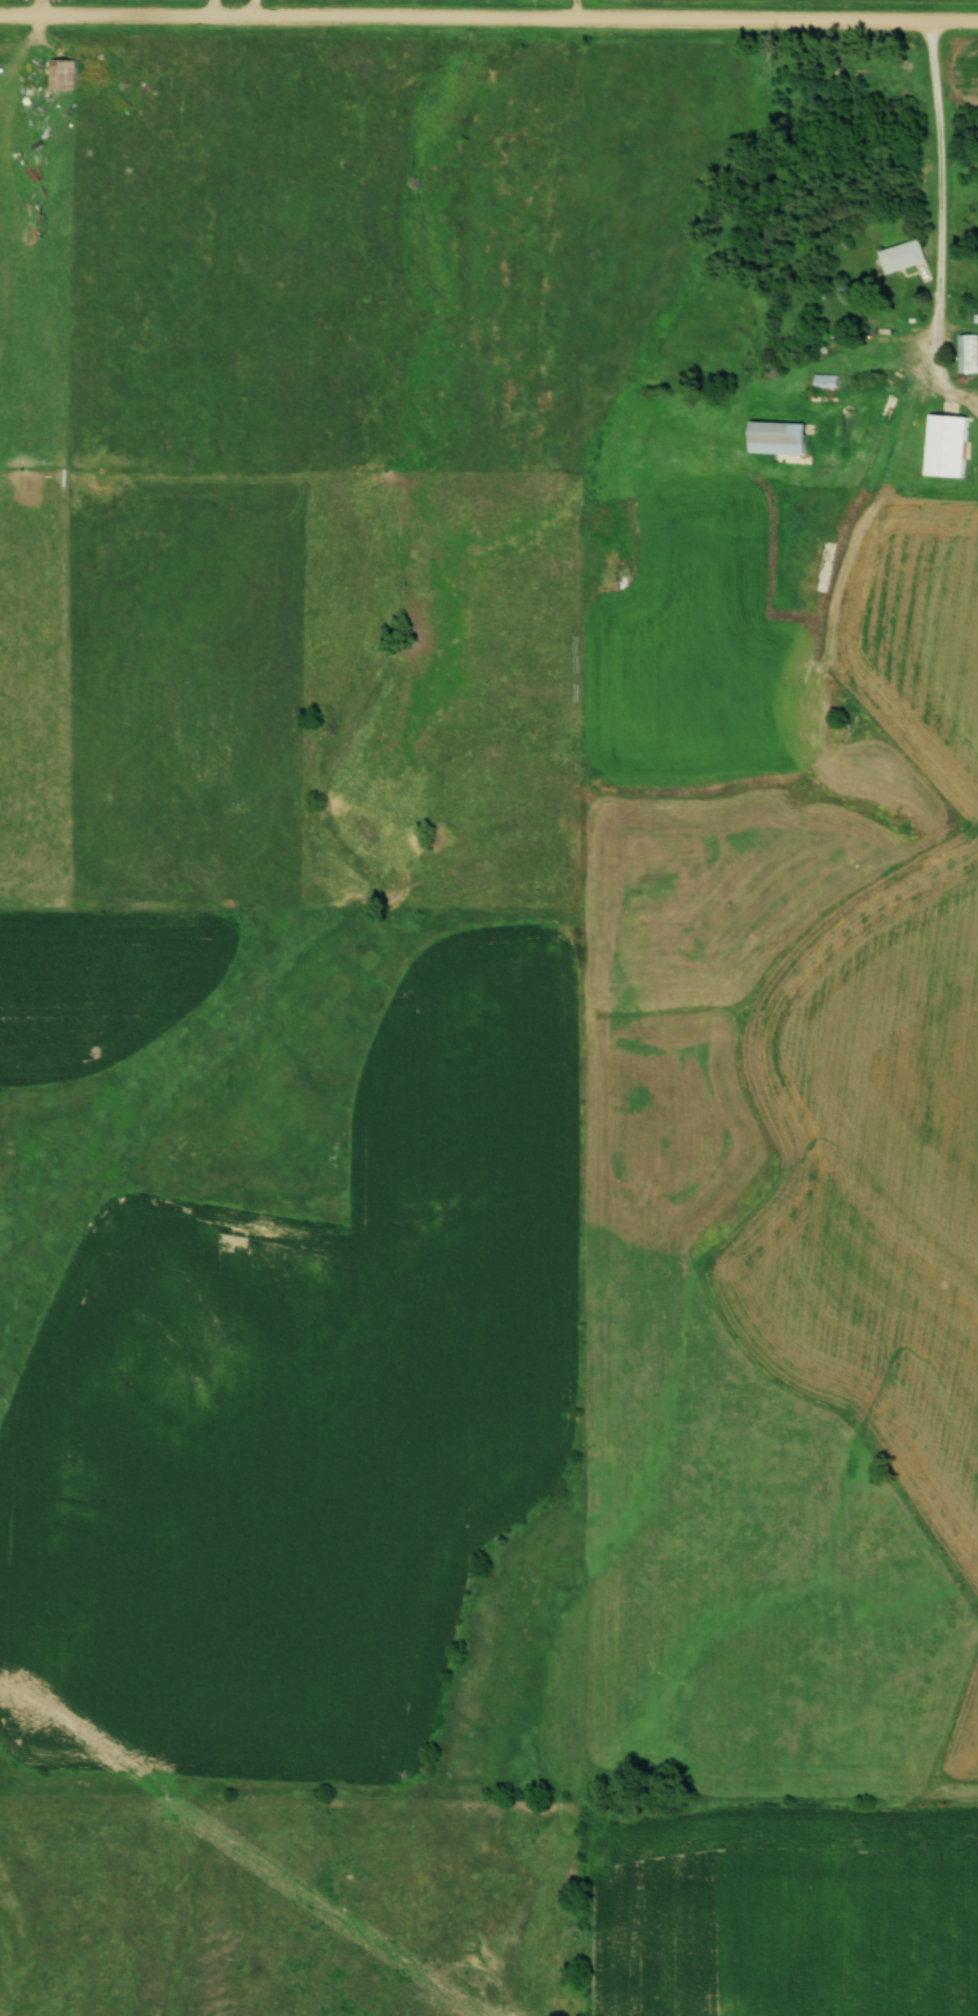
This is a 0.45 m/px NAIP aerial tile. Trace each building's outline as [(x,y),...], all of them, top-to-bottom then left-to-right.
[(920,240),(879,250),(884,273),(926,263),(920,240)] [(977,373),(977,334),(959,334),(959,373),(977,373)] [(837,388),(838,376),(814,375),(814,388),(837,388)] [(964,478),(966,416),(927,415),(924,476),(964,478)] [(805,423),(747,423),(747,454),(804,454),(805,423)]
